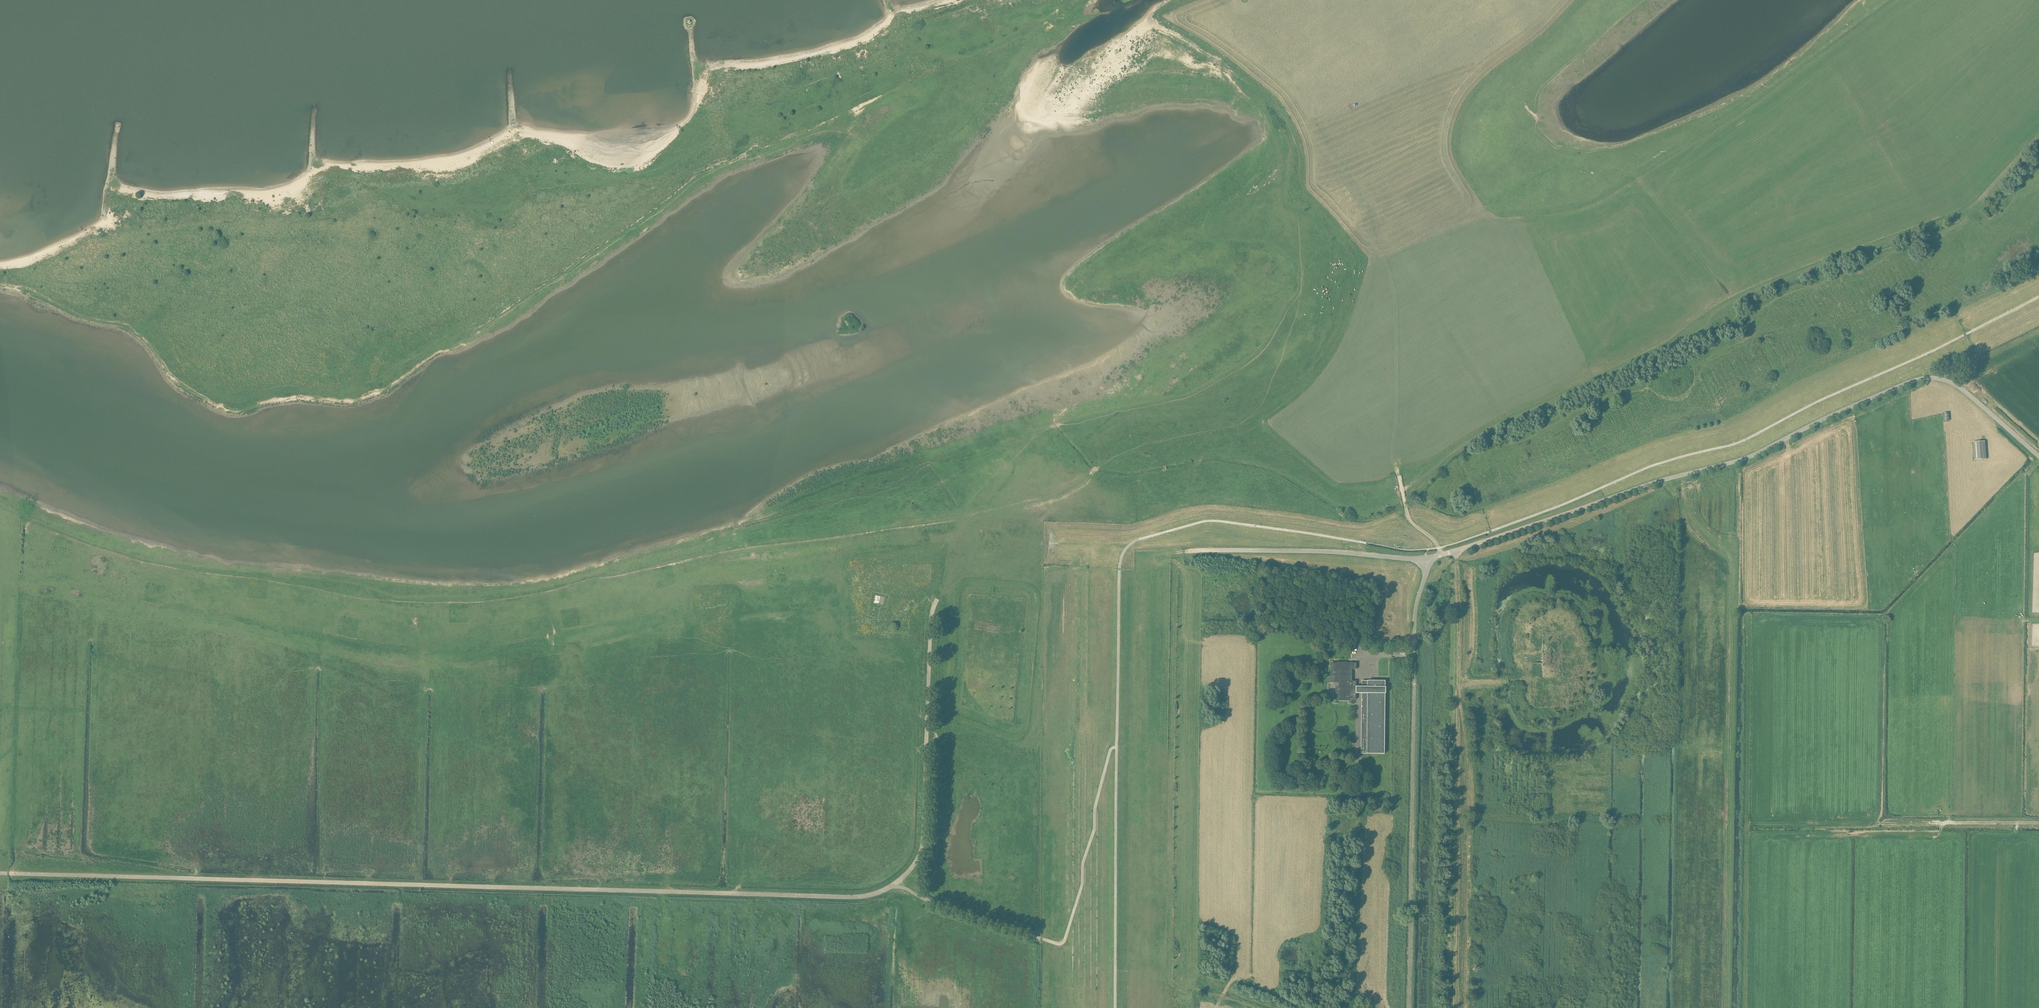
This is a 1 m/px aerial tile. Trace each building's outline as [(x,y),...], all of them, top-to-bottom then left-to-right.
[(1985,441),(1973,442),(1974,460),(1986,459),(1985,441)] [(1549,642),(1541,643),(1542,671),(1550,671),(1549,642)] [(1338,699),(1354,699),(1354,683),(1350,683),(1350,669),(1356,669),(1356,663),(1332,663),(1332,681),(1338,681),(1338,699)] [(1385,681),(1362,681),(1361,754),(1384,754),(1385,681)]
